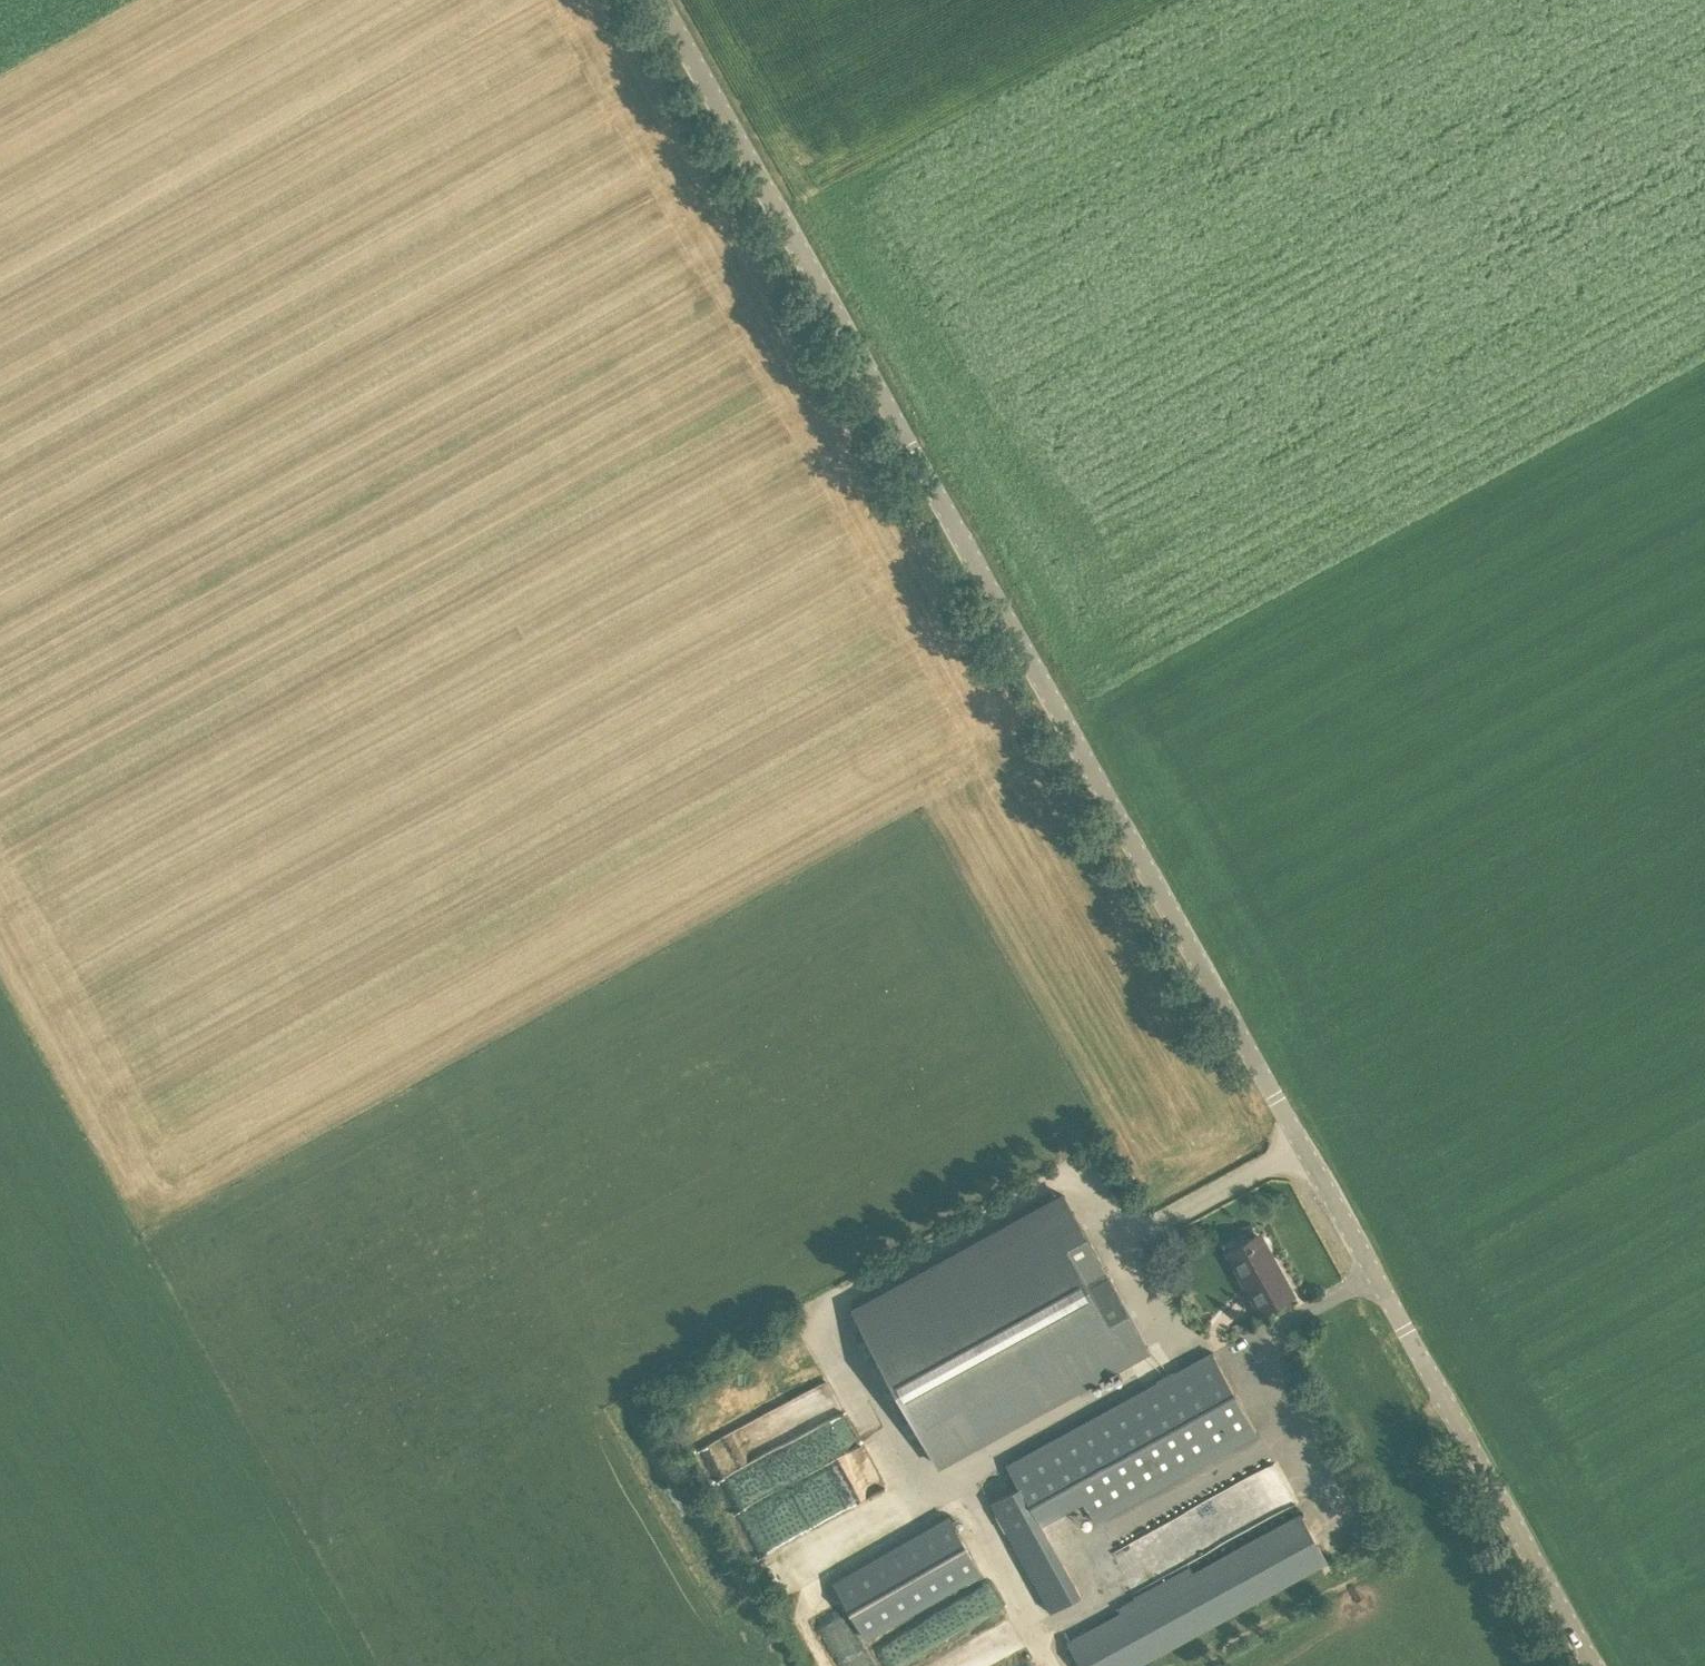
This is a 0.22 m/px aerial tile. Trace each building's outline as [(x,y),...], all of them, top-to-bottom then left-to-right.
[(1065,1195),(1052,1202),(852,1310),(935,1462),(1148,1347),(1065,1195)] [(1226,1251),(1260,1313),(1294,1294),(1263,1238),(1250,1245),(1247,1240),(1226,1251)] [(1018,1486),(990,1501),(1049,1611),(1079,1595),(1039,1522),(1082,1499),(1094,1521),(1256,1432),(1212,1353),(1007,1465),(1018,1486)] [(827,1383),(702,1440),(754,1553),(886,1492),(863,1442),(837,1454),(821,1421),(841,1412),(827,1383)] [(1066,1642),(1079,1665),(1135,1665),(1326,1561),(1300,1514),(1066,1642)] [(949,1515),(833,1581),(864,1637),(980,1571),(949,1515)]
